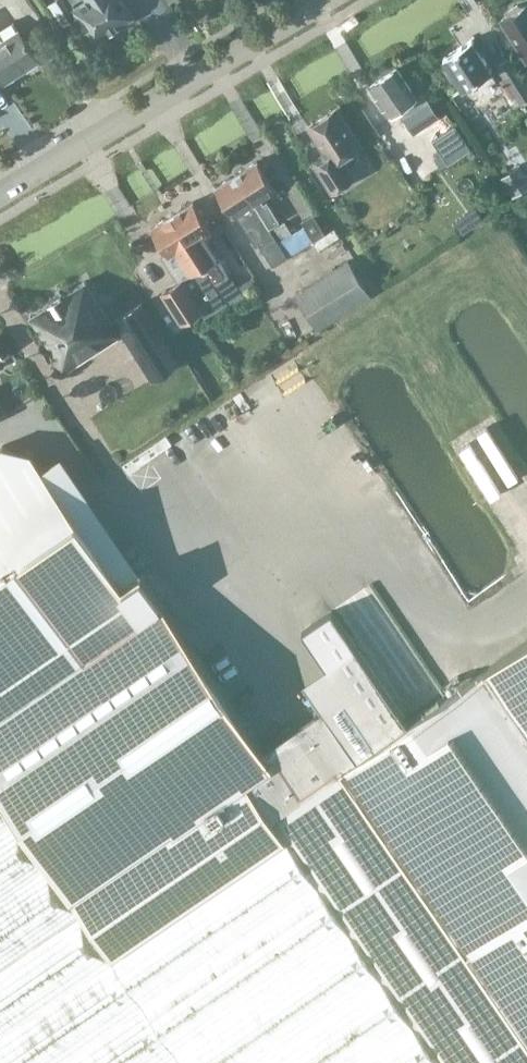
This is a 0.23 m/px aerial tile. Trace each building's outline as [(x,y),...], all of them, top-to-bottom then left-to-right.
[(134,15),(124,0),(84,0),(73,7),(96,41),(134,15)] [(523,7),(518,6),(510,11),(508,16),(502,20),(526,61),(526,5),(523,7)] [(0,42),(0,75),(4,82),(38,60),(27,43),(29,42),(26,39),(25,40),(18,30),(0,42)] [(485,94),(499,85),(490,72),(492,70),(473,40),(444,58),(463,88),(477,80),(485,94)] [(497,68),(521,105),(526,101),(526,85),(510,60),(497,68)] [(431,178),(466,154),(424,93),(417,97),(398,69),(370,88),(390,117),(398,111),(419,142),(410,148),(431,178)] [(315,165),(333,192),(355,178),(342,158),(362,146),(338,108),(309,127),(328,157),(315,165)] [(238,174),(271,226),(281,220),(268,199),(265,202),(261,196),(276,188),(259,161),(238,174)] [(290,255),(273,230),(271,226),(238,174),(216,188),(233,215),(235,213),(256,246),(259,244),(273,266),(278,263),(290,255)] [(194,201),(173,215),(205,265),(216,282),(229,274),(204,233),(212,229),(194,201)] [(273,230),(290,255),(326,233),(314,213),(302,220),(304,225),(293,232),(286,221),(273,230)] [(205,265),(173,215),(152,228),(169,255),(178,250),(192,273),(184,278),(204,310),(206,314),(227,301),(216,282),(205,265)] [(348,261),(296,293),(319,328),(370,296),(348,261)] [(184,278),(163,292),(182,323),(204,310),(184,278)] [(111,323),(84,281),(62,295),(61,293),(50,300),(51,302),(29,316),(62,368),(117,333),(117,332),(120,329),(152,378),(179,360),(142,302),(114,319),(115,320),(111,323)] [(85,418),(109,405),(89,370),(65,383),(85,418)] [(163,605),(141,572),(124,583),(33,451),(4,445),(0,448),(0,718),(163,605)] [(366,583),(323,608),(330,621),(319,627),(366,707),(420,675),(366,583)] [(0,718),(0,794),(69,895),(245,775),(258,766),(269,758),(163,605),(0,718)] [(245,775),(289,839),(442,1062),(526,1062),(526,640),(473,677),(446,696),(445,696),(408,722),(400,710),(381,723),(389,735),(357,757),(351,761),(324,721),(258,767),(258,766),(245,775)] [(245,775),(69,895),(112,959),(289,839),(245,775)] [(289,839),(112,959),(69,895),(0,794),(0,1062),(441,1062),(289,839)]
